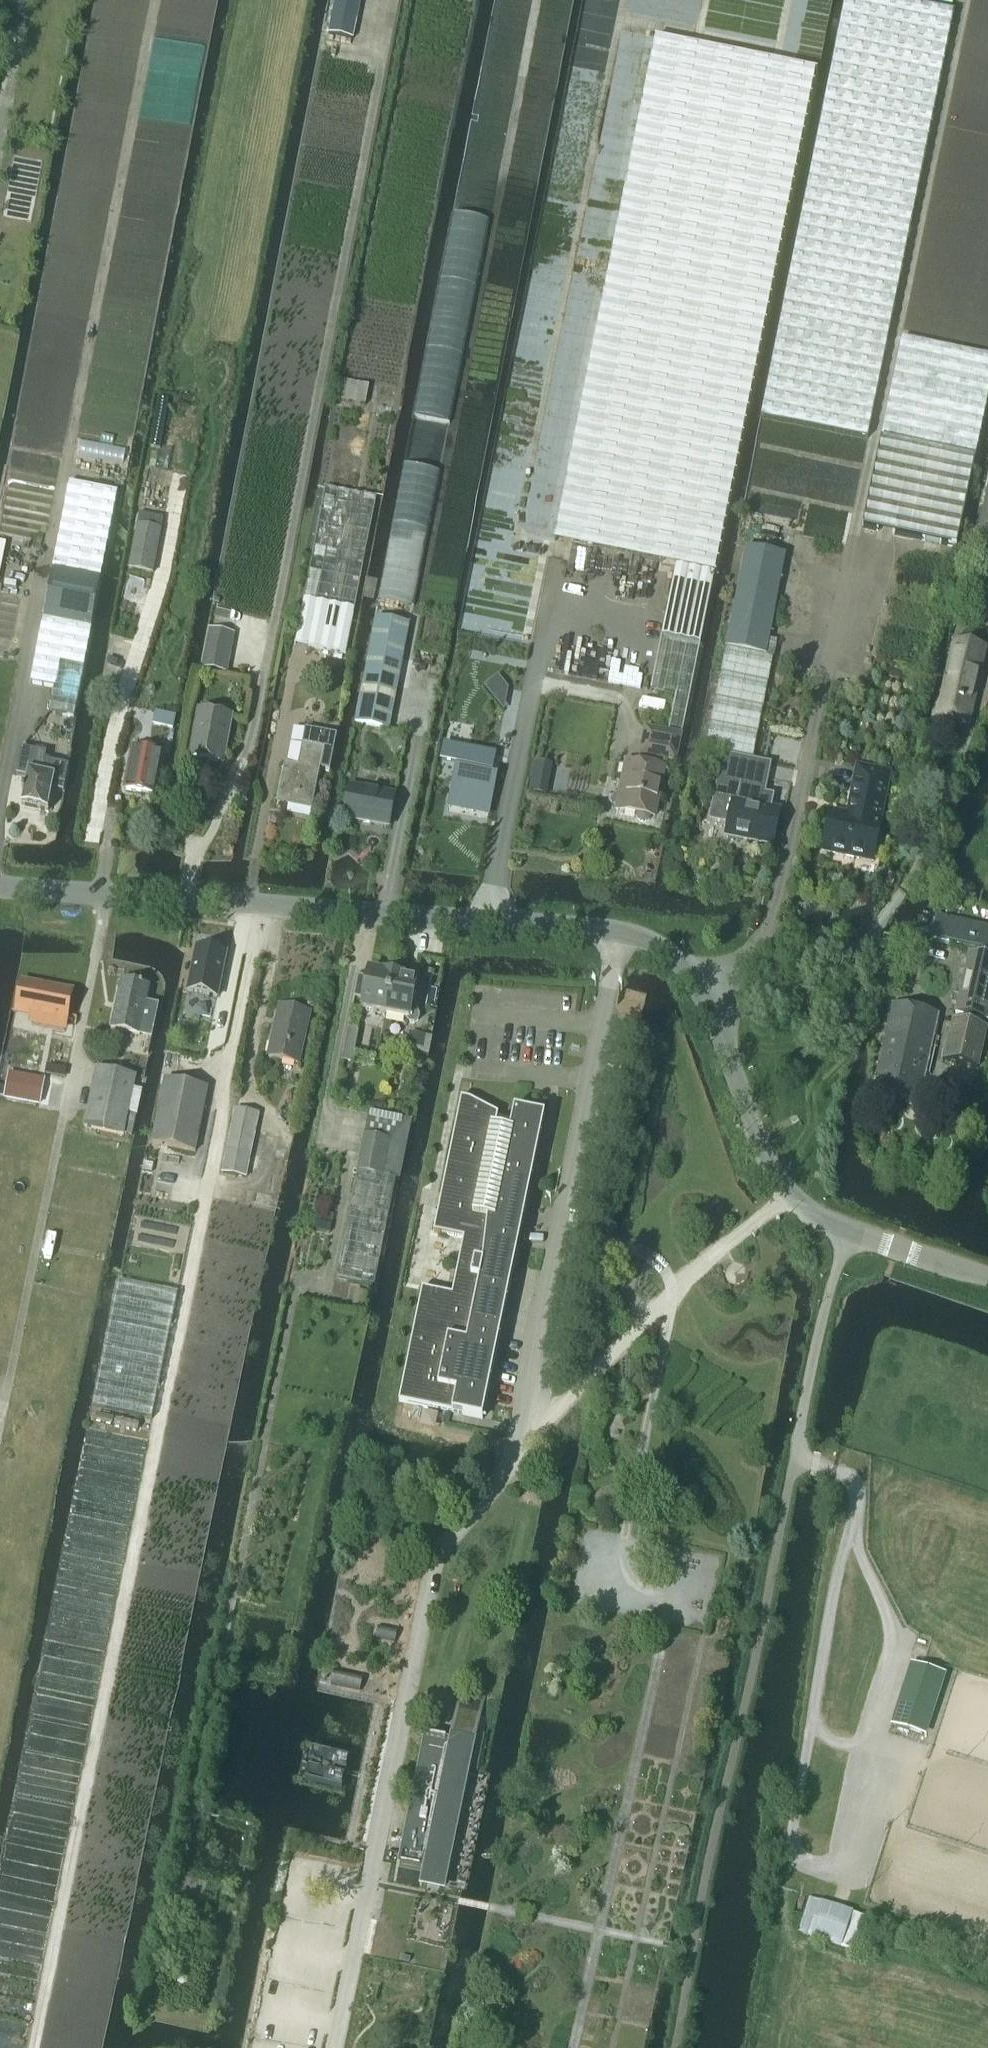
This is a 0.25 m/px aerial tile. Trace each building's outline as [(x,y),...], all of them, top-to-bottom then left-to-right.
[(360,1),(357,0),(335,0),(329,37),(353,41),(360,1)] [(762,420),(869,441),(955,15),(879,0),(846,0),(762,420)] [(656,40),(555,543),(677,567),(652,693),(677,698),(670,732),(683,734),(715,575),(718,576),(819,73),(656,40)] [(957,549),(987,401),(987,356),(903,338),(863,529),(957,549)] [(339,402),(366,407),(370,387),(342,383),(339,402)] [(159,400),(151,448),(160,449),(168,402),(159,400)] [(91,630),(100,583),(99,583),(116,494),(68,485),(51,574),(30,685),(53,689),(48,714),(73,719),(89,630),(91,630)] [(987,487),(978,536),(987,538),(987,487)] [(295,646),(320,651),(345,655),(358,588),(375,499),(324,489),(295,646)] [(153,575),(163,520),(138,516),(128,571),(153,575)] [(706,750),(755,759),(774,658),(767,657),(786,556),(746,549),(706,750)] [(375,619),(354,725),(388,731),(409,626),(375,619)] [(210,630),(202,671),(228,675),(236,635),(210,630)] [(940,718),(965,724),(982,651),(957,645),(940,718)] [(230,717),(198,711),(190,757),(222,763),(230,717)] [(177,718),(155,713),(153,726),(174,730),(177,718)] [(627,764),(623,780),(629,781),(623,812),(636,814),(636,819),(638,822),(641,823),(645,823),(648,821),(650,817),(653,818),(663,771),(655,770),(657,760),(676,763),(681,737),(645,729),(638,766),(627,764)] [(311,811),(318,777),(320,769),(331,771),(337,736),(306,731),(299,767),(284,765),(276,804),(311,811)] [(445,745),(442,761),(456,764),(458,764),(457,769),(456,769),(456,770),(451,797),(452,797),(451,801),(467,804),(467,805),(474,806),(474,805),(489,808),(490,804),(491,804),(496,776),(495,776),(491,775),(491,771),(492,771),(492,769),(495,755),(445,745)] [(132,749),(125,791),(153,796),(161,754),(132,749)] [(53,791),(63,793),(69,766),(45,762),(46,755),(22,750),(17,776),(27,778),(21,807),(49,812),(53,791)] [(847,821),(829,818),(822,852),(853,858),(855,852),(874,856),(879,831),(877,831),(889,775),(858,768),(850,806),(855,807),(853,817),(847,821)] [(717,794),(713,817),(729,820),(728,825),(726,836),(773,846),(780,813),(771,811),(769,811),(771,798),(752,794),(755,778),(722,771),(717,794)] [(343,819),(388,827),(394,796),(349,787),(343,819)] [(987,1020),(987,1018),(987,929),(937,917),(932,940),(971,949),(956,1013),(987,1020)] [(197,949),(188,993),(217,999),(226,955),(197,949)] [(361,1010),(385,1014),(393,975),(368,971),(367,979),(358,978),(354,998),(363,999),(361,1010)] [(393,975),(385,1014),(406,1019),(409,1023),(413,1024),(418,1021),(419,1016),(416,1012),(411,1011),(417,980),(393,975)] [(22,983),(16,1013),(66,1022),(72,993),(22,983)] [(111,1029),(139,1035),(138,1038),(153,1040),(159,1007),(145,1004),(148,988),(120,983),(111,1029)] [(308,1014),(279,1007),(267,1058),(297,1065),(308,1014)] [(874,1099),(916,1108),(936,1016),(894,1007),(874,1099)] [(977,1068),(986,1028),(955,1021),(946,1061),(977,1068)] [(409,1049),(422,1051),(424,1039),(412,1036),(409,1049)] [(96,1069),(85,1127),(124,1135),(133,1137),(143,1092),(133,1090),(135,1077),(96,1069)] [(9,1075),(5,1097),(39,1104),(44,1081),(9,1075)] [(164,1081),(151,1143),(194,1151),(206,1090),(164,1081)] [(482,1421),(497,1343),(525,1205),(543,1117),(513,1111),(511,1122),(496,1119),(497,1116),(471,1102),(460,1099),(432,1234),(462,1240),(451,1296),(421,1290),(398,1403),(482,1421)] [(235,1110),(221,1173),(246,1178),(259,1115),(235,1110)] [(395,1179),(381,1177),(386,1152),(400,1155),(405,1132),(367,1124),(334,1278),(373,1286),(395,1179)] [(572,1268),(582,1270),(584,1260),(574,1258),(572,1268)] [(179,1295),(121,1283),(119,1283),(113,1316),(94,1410),(152,1422),(179,1295)] [(568,1335),(558,1333),(555,1349),(565,1351),(568,1335)] [(113,1418),(96,1414),(94,1422),(111,1426),(113,1418)] [(114,1427),(137,1432),(139,1424),(115,1420),(114,1427)] [(378,1627),(375,1639),(392,1642),(395,1630),(378,1627)] [(893,1727),(920,1736),(941,1675),(914,1666),(893,1727)] [(340,1672),(336,1687),(360,1692),(363,1677),(340,1672)] [(425,1736),(398,1870),(399,1870),(421,1875),(446,1880),(480,1714),(478,1714),(459,1710),(457,1710),(451,1741),(425,1736)] [(313,1749),(309,1763),(346,1771),(349,1758),(313,1749)] [(309,1767),(305,1781),(342,1789),(345,1775),(309,1767)] [(819,1903),(808,1935),(859,1951),(870,1919),(819,1903)] [(188,1992),(190,1979),(180,1977),(177,1990),(188,1992)]
